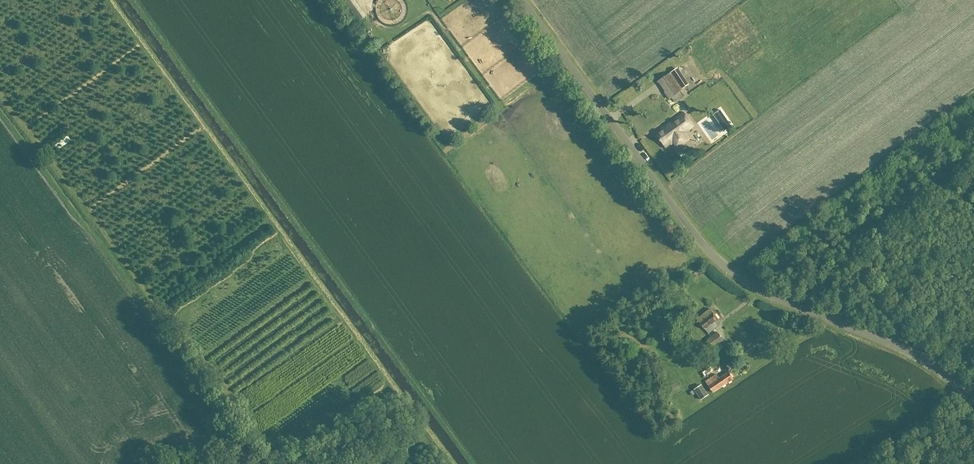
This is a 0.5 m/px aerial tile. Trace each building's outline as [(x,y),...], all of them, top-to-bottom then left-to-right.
[(665,92),(669,99),(681,91),(680,90),(686,86),(675,71),(658,82),(659,83),(660,82),(667,91),(665,92)] [(719,110),(712,115),(724,131),(730,127),(719,110)] [(655,134),(665,148),(673,143),(676,148),(688,140),(683,133),(693,127),(684,114),(655,134)] [(716,325),(720,322),(710,309),(697,320),(708,334),(717,327),(716,325)] [(707,341),(713,349),(716,352),(723,347),(720,344),(723,341),(717,333),(707,341)] [(720,378),(717,375),(706,382),(713,393),(733,380),(728,373),(720,378)] [(701,401),(708,396),(701,385),(694,390),(701,401)]
